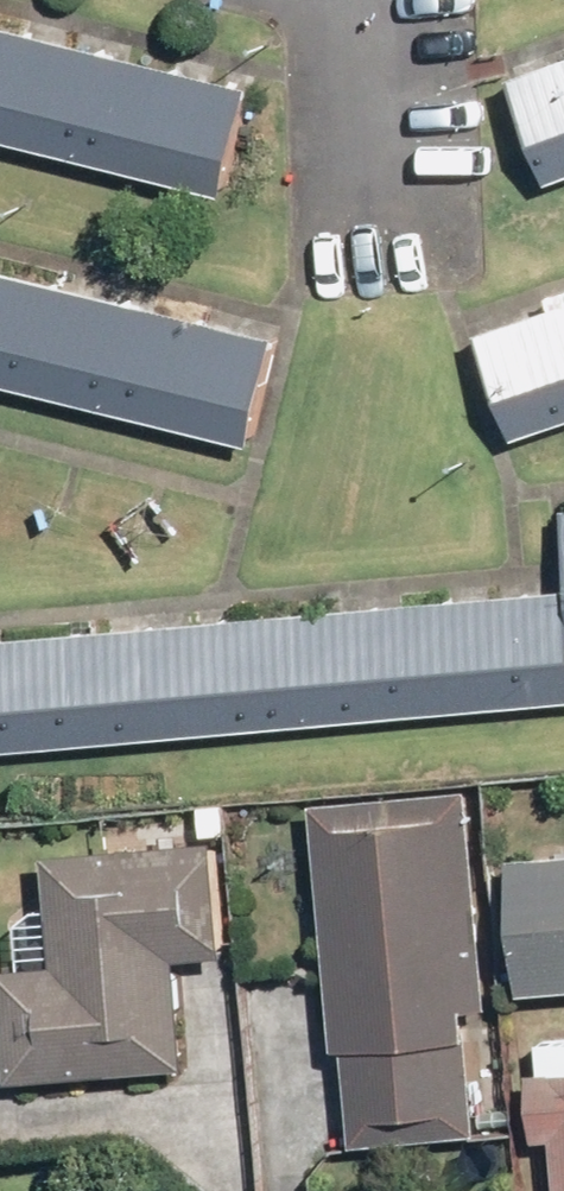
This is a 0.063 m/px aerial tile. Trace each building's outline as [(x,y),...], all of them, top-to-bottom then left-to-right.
[(237,85),(0,26),(0,137),(211,189),(237,85)] [(563,184),(563,60),(518,77),(558,186),(563,184)] [(248,332),(0,270),(0,381),(222,436),(248,332)] [(563,429),(563,306),(485,333),(524,443),(563,429)] [(563,703),(563,587),(0,633),(0,748),(563,703)] [(320,805),(341,1049),(350,1048),(359,1144),(486,1133),(475,1006),(496,1004),(477,791),(320,805)] [(528,996),(563,993),(563,804),(511,809),(528,996)] [(8,967),(16,1083),(195,1070),(186,958),(231,955),(223,843),(54,856),(62,963),(8,967)] [(563,1185),(563,1069),(537,1071),(542,1140),(561,1139),(563,1185)]
